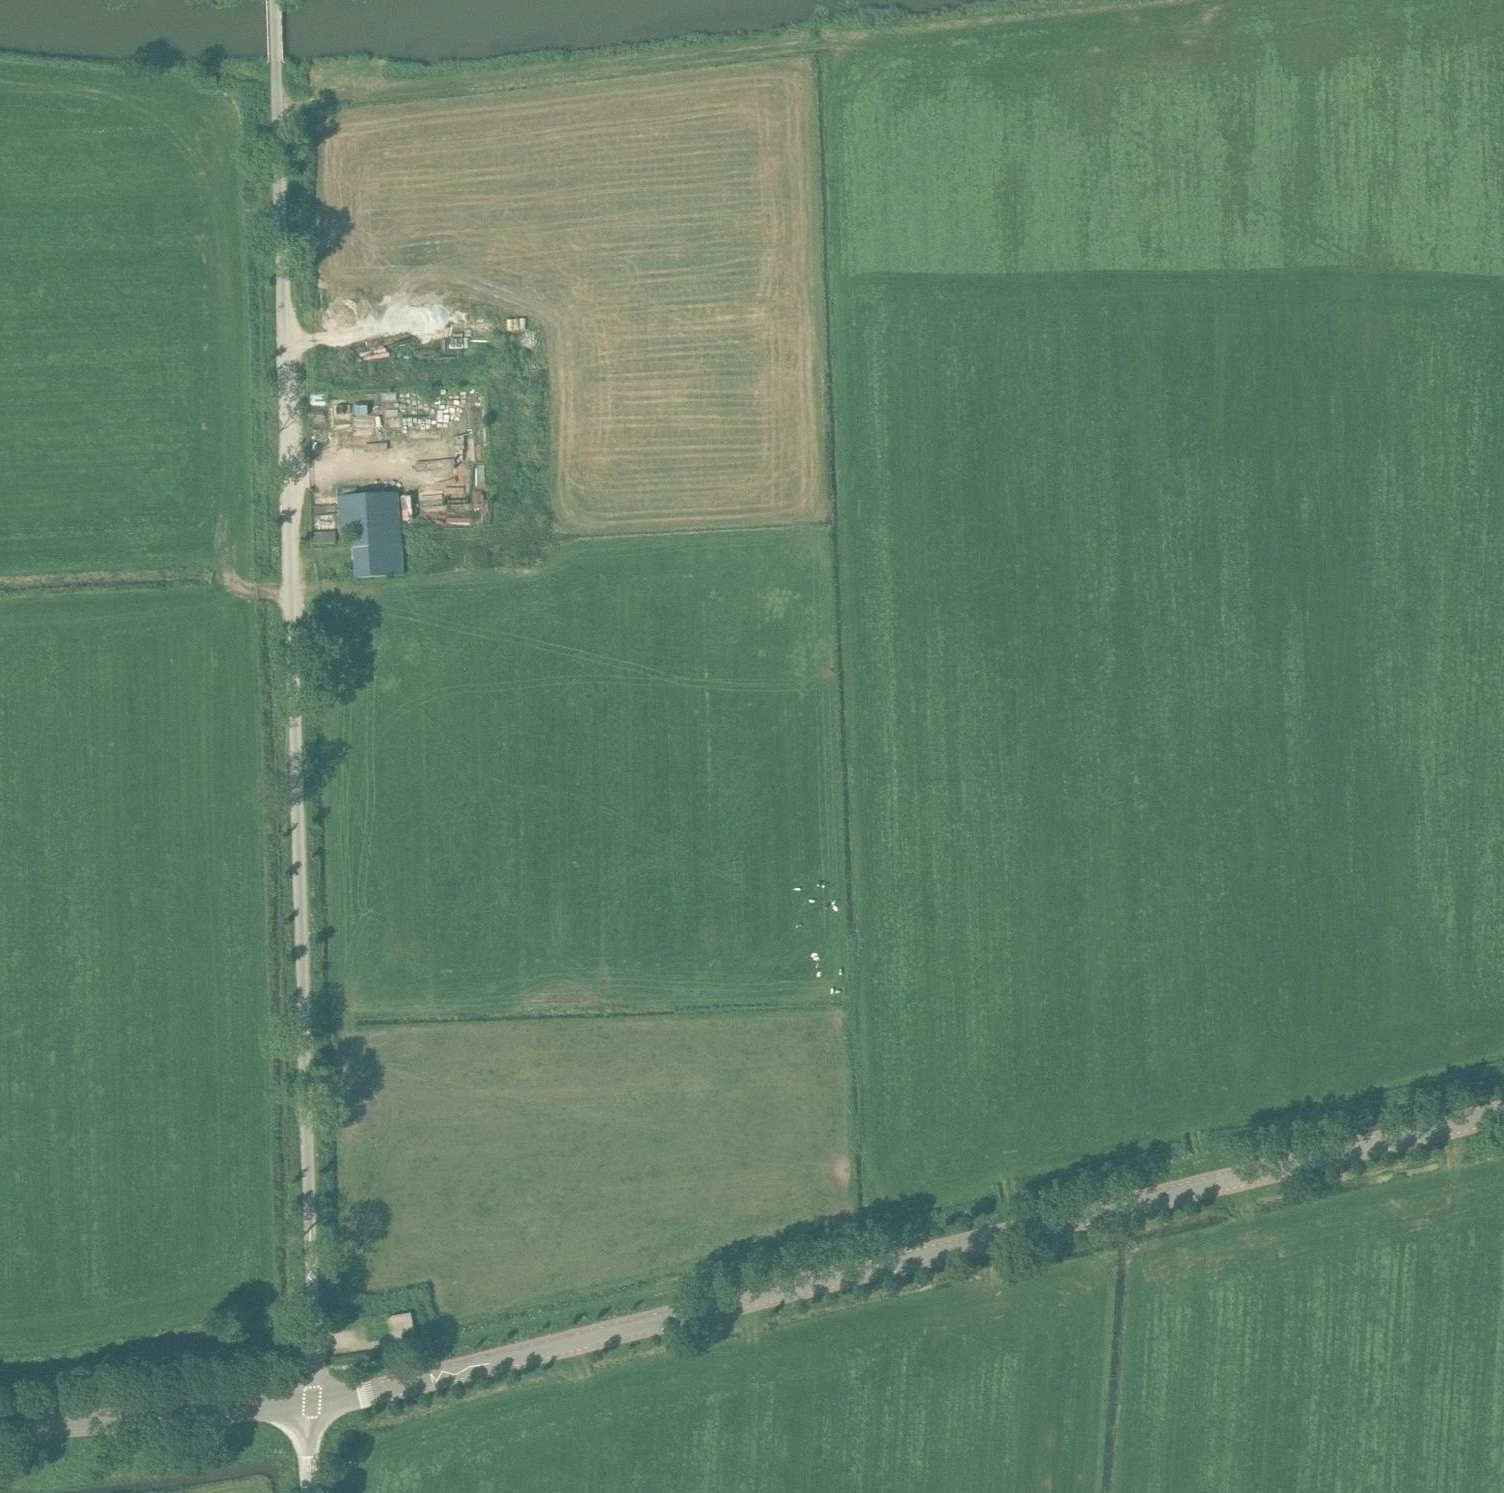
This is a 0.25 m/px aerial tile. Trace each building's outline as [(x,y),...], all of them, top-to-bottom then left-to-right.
[(453,432),(452,399),(438,399),(439,432),(453,432)] [(399,492),(337,495),(339,532),(352,532),(355,577),(404,574),(399,492)] [(385,1320),(391,1336),(416,1327),(410,1311),(385,1320)]
